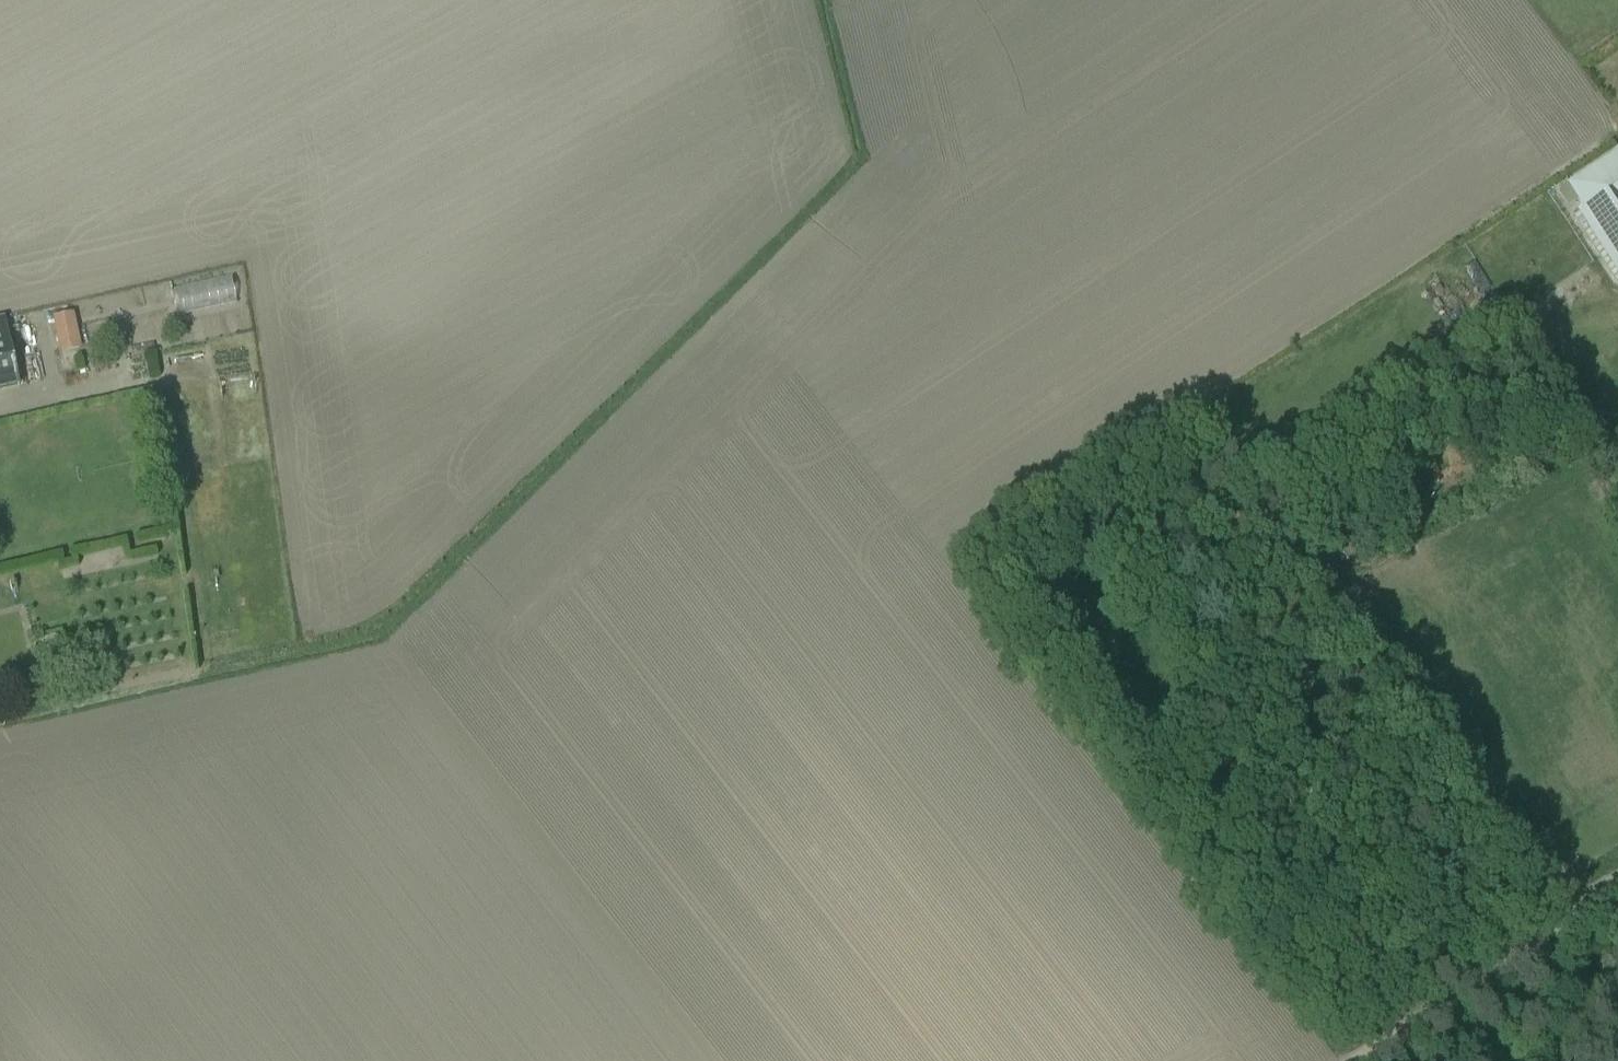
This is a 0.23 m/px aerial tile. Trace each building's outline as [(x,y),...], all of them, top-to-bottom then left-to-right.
[(1569,184),(1570,186),(1562,191),(1561,195),(1569,206),(1579,200),(1583,207),(1577,211),(1617,275),(1617,204),(1612,195),(1617,191),(1617,152),(1569,184)] [(81,348),(73,313),(51,318),(60,354),(81,348)] [(20,386),(4,319),(0,320),(0,390),(20,386)] [(221,379),(222,397),(257,393),(255,375),(221,379)] [(1348,541),(1335,549),(1344,564),(1357,556),(1348,541)]
